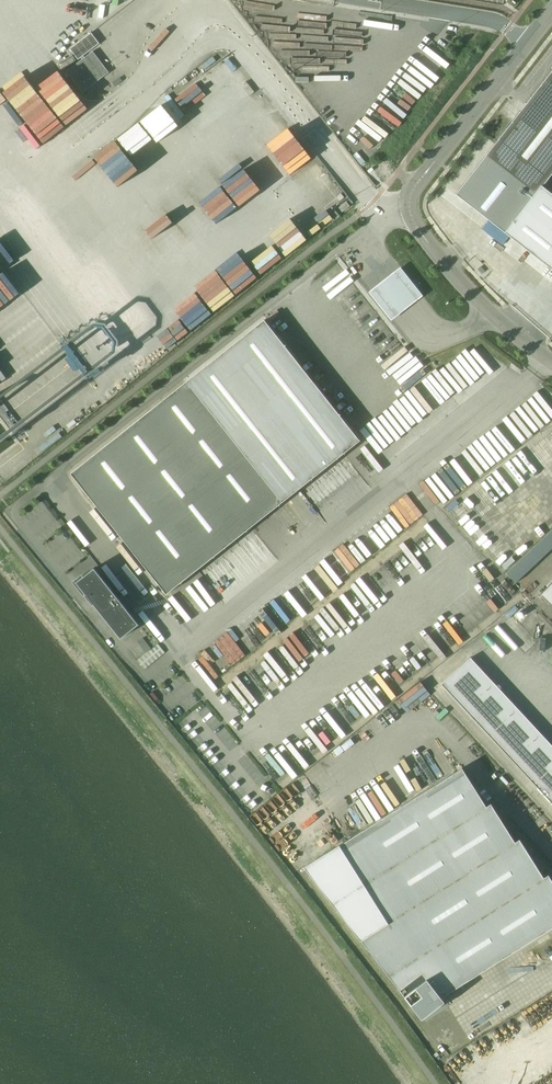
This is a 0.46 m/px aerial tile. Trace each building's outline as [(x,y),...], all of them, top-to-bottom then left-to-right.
[(92,51),(66,71),(82,93),(109,73),(92,51)] [(454,194),(551,273),(551,196),(541,188),(551,174),(551,71),(485,156),(454,194)] [(351,205),(347,201),(339,208),(343,212),(351,205)] [(422,296),(400,267),(385,279),(368,292),(391,321),(407,308),(422,296)] [(264,320),(70,473),(166,594),(360,441),(264,320)] [(139,624),(94,568),(76,582),(86,595),(87,594),(94,603),(93,604),(120,638),(139,624)] [(540,594),(551,605),(551,582),(540,594)] [(151,648),(142,638),(137,642),(146,652),(151,648)] [(156,645),(137,660),(144,669),(163,654),(156,645)] [(417,1012),(421,1018),(444,1001),(441,997),(551,927),(551,881),(548,874),(543,877),(519,839),(515,842),(490,804),(486,806),(462,768),(320,857),(305,867),(417,1012)]
